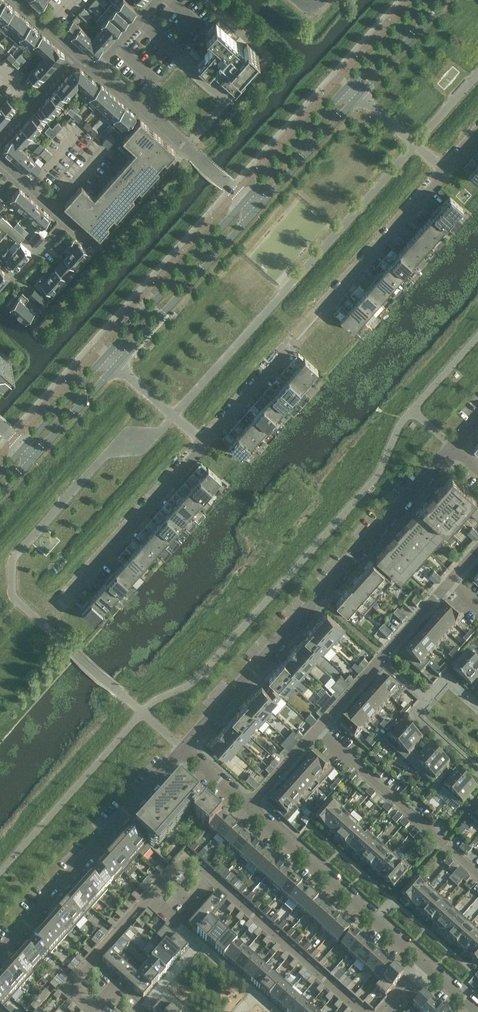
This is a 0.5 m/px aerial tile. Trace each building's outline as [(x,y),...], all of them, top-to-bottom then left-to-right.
[(40,8),(47,0),(30,0),(40,8)] [(116,7),(128,19),(136,10),(124,0),(122,0),(116,7)] [(92,10),(97,5),(93,1),(88,7),(92,10)] [(0,8),(0,20),(2,22),(14,9),(5,2),(0,8)] [(128,19),(116,7),(111,3),(104,11),(121,27),(128,19)] [(83,16),(88,11),(84,8),(79,13),(83,16)] [(2,22),(0,25),(0,28),(7,34),(8,34),(11,30),(22,17),(14,9),(2,22)] [(92,15),(88,11),(83,16),(87,20),(92,15)] [(121,27),(104,11),(97,19),(114,35),(121,27)] [(19,37),(31,24),(22,17),(11,30),(8,34),(16,41),(19,37)] [(104,26),(93,38),(84,48),(94,57),(114,35),(97,19),(97,20),(104,26)] [(73,20),(64,30),(84,48),(93,38),(73,20)] [(258,54),(247,44),(246,44),(244,48),(216,23),(216,22),(205,34),(206,34),(215,42),(198,61),(197,61),(197,62),(209,72),(209,71),(212,68),(234,88),(244,77),(244,76),(244,77),(240,74),(258,54)] [(31,24),(19,37),(28,45),(40,32),(31,24)] [(64,55),(42,34),(33,44),(45,56),(46,55),(56,64),(64,55)] [(10,53),(7,57),(12,62),(16,58),(10,53)] [(19,54),(16,58),(21,63),(25,59),(19,54)] [(37,85),(56,64),(46,55),(45,56),(27,76),(37,85)] [(16,58),(12,62),(18,67),(21,63),(16,58)] [(75,69),(68,76),(78,85),(84,91),(80,95),(87,100),(99,86),(80,69),(75,69)] [(68,76),(50,96),(60,105),(78,85),(68,76)] [(99,86),(87,100),(87,101),(90,98),(97,105),(109,92),(101,84),(99,86)] [(109,92),(97,105),(105,112),(117,99),(109,92)] [(50,96),(37,111),(47,120),(55,112),(59,115),(64,109),(60,105),(50,96)] [(0,106),(0,126),(16,108),(7,99),(0,106)] [(110,123),(125,106),(117,99),(105,112),(102,116),(110,123)] [(80,108),(74,103),(70,107),(76,112),(80,108)] [(128,125),(136,116),(125,106),(110,123),(119,131),(126,123),(128,125)] [(76,112),(70,107),(67,111),(73,116),(76,112)] [(36,112),(22,127),(32,136),(46,121),(36,112)] [(82,117),(76,112),(73,116),(78,121),(82,117)] [(164,165),(176,152),(140,120),(123,139),(136,151),(94,197),(82,185),(64,205),(100,237),(111,224),(112,225),(113,224),(112,223),(113,222),(114,222),(115,222),(114,221),(138,193),(139,194),(140,193),(139,193),(164,165),(164,166),(165,165),(164,165)] [(83,125),(89,130),(92,127),(87,121),(83,125)] [(57,122),(52,128),(57,132),(62,126),(57,122)] [(2,150),(12,158),(21,148),(21,149),(32,136),(22,127),(2,150)] [(98,132),(92,127),(89,130),(94,135),(98,132)] [(52,137),(57,132),(52,128),(47,133),(52,137)] [(107,137),(102,142),(108,148),(112,143),(107,137)] [(44,156),(49,151),(45,147),(40,153),(44,156)] [(41,166),(21,149),(21,148),(12,158),(32,176),(41,166)] [(53,154),(49,151),(44,156),(47,160),(53,154)] [(19,189),(7,203),(0,197),(0,210),(7,203),(13,209),(16,204),(26,213),(35,203),(19,189)] [(450,196),(441,205),(441,206),(454,217),(463,207),(450,196)] [(38,231),(50,217),(35,203),(26,213),(35,221),(31,225),(38,231),(29,240),(36,246),(44,237),(38,231)] [(454,217),(441,206),(433,215),(446,227),(454,217)] [(446,227),(433,215),(424,224),(437,236),(446,227)] [(8,232),(13,227),(2,217),(0,220),(0,225),(8,232)] [(437,236),(424,224),(416,234),(429,245),(437,236)] [(24,236),(13,227),(8,232),(19,242),(24,236)] [(429,245),(416,234),(408,243),(421,255),(429,245)] [(88,251),(74,238),(69,245),(73,248),(60,263),(70,272),(88,251)] [(16,268),(31,252),(21,243),(12,253),(8,249),(2,256),(16,268)] [(421,255),(408,243),(399,253),(412,264),(421,255)] [(412,264),(399,253),(391,262),(404,274),(412,264)] [(404,274),(391,262),(382,271),(395,283),(404,274)] [(47,297),(68,274),(70,272),(60,263),(47,277),(43,274),(37,280),(44,287),(41,291),(47,297)] [(9,277),(0,269),(0,287),(9,277)] [(395,283),(382,271),(374,281),(387,293),(395,283)] [(387,293),(374,281),(365,290),(378,302),(387,293)] [(29,294),(40,304),(45,299),(34,289),(29,294)] [(378,302),(365,290),(357,300),(370,311),(378,302)] [(11,296),(6,302),(26,320),(35,311),(25,302),(29,298),(22,292),(16,300),(11,296)] [(370,311),(357,300),(349,309),(362,321),(370,311)] [(362,321),(349,309),(340,319),(353,330),(362,321)] [(1,374),(11,363),(0,354),(0,373),(1,374)] [(305,358),(296,368),(309,380),(318,370),(305,358)] [(309,380),(296,368),(288,378),(301,389),(309,380)] [(301,389),(288,378),(279,387),(292,399),(301,389)] [(292,399),(279,387),(271,397),(284,408),(292,399)] [(284,408),(271,397),(263,406),(276,418),(284,408)] [(276,418),(263,406),(254,415),(267,427),(276,418)] [(267,427),(254,415),(246,425),(259,436),(267,427)] [(259,436),(246,425),(237,434),(250,446),(259,436)] [(250,446),(237,434),(229,444),(242,456),(250,446)] [(208,467),(200,477),(199,477),(212,489),(221,479),(208,467)] [(212,489),(199,477),(191,486),(204,498),(212,489)] [(462,483),(460,484),(453,478),(445,488),(466,506),(465,508),(477,519),(477,498),(462,483)] [(466,506),(445,488),(442,484),(433,494),(457,516),(465,508),(466,506)] [(204,498),(191,486),(183,496),(196,508),(204,498)] [(432,488),(425,495),(428,498),(435,491),(432,488)] [(457,516),(433,494),(423,505),(448,527),(457,516)] [(196,508),(183,496),(174,505),(187,517),(196,508)] [(187,517),(174,505),(166,515),(179,526),(187,517)] [(448,527),(423,505),(413,516),(438,538),(448,527)] [(179,526),(166,515),(158,524),(171,536),(179,526)] [(438,538),(413,516),(404,527),(428,549),(438,538)] [(171,536),(158,524),(149,533),(162,545),(171,536)] [(428,549),(404,527),(394,538),(418,560),(428,549)] [(473,527),(467,533),(473,538),(474,539),(477,538),(477,532),(473,527)] [(162,545),(149,533),(141,543),(154,554),(162,545)] [(455,536),(452,540),(460,547),(463,544),(455,536)] [(418,560),(394,538),(384,549),(408,571),(418,560)] [(154,554),(141,543),(132,552),(145,564),(154,554)] [(408,571),(384,549),(376,558),(400,580),(408,571)] [(459,554),(453,549),(448,554),(454,559),(454,560),(459,559),(460,554),(459,553),(459,554)] [(145,564),(132,552),(124,562),(137,573),(145,564)] [(137,573),(124,562),(115,571),(128,583),(137,573)] [(392,579),(373,562),(365,570),(384,587),(392,579)] [(384,587),(365,570),(358,578),(377,595),(384,587)] [(440,575),(434,570),(429,576),(434,581),(435,582),(440,581),(441,576),(440,575)] [(128,583),(115,571),(107,581),(120,592),(128,583)] [(377,595),(358,578),(351,586),(369,603),(377,595)] [(120,592),(107,581),(99,590),(112,602),(120,592)] [(369,603),(351,586),(343,595),(362,611),(369,603)] [(112,602),(99,590),(90,599),(103,611),(112,602)] [(362,611),(343,595),(336,603),(355,620),(362,611)] [(417,607),(422,602),(421,601),(417,598),(412,603),(416,607),(417,607)] [(103,611),(90,599),(82,609),(95,621),(103,611)] [(443,612),(457,625),(464,617),(450,604),(443,612)] [(407,617),(398,610),(394,615),(402,623),(407,618),(407,617)] [(457,625),(443,612),(435,620),(450,633),(457,625)] [(342,627),(327,613),(319,622),(337,638),(338,638),(335,635),(342,627)] [(450,633),(435,620),(429,628),(443,641),(450,633)] [(337,638),(319,622),(312,630),(330,646),(337,638)] [(392,633),(384,626),(379,631),(388,639),(387,639),(388,639),(393,634),(392,633)] [(443,641),(429,628),(421,637),(435,649),(443,641)] [(330,646),(312,630),(305,638),(323,654),(330,646)] [(467,642),(475,633),(472,631),(464,640),(467,642)] [(435,649),(421,637),(414,645),(428,657),(435,649)] [(323,654),(305,638),(297,646),(316,662),(313,659),(320,652),(323,654)] [(428,657),(414,645),(409,640),(402,649),(409,655),(406,660),(421,673),(432,661),(428,657)] [(316,662),(297,646),(290,654),(309,670),(316,662)] [(452,658),(460,649),(457,647),(449,656),(452,658)] [(463,678),(477,662),(466,652),(457,662),(459,664),(454,670),(463,678)] [(309,670),(290,654),(283,662),(301,678),(302,678),(299,675),(305,668),(308,671),(309,670)] [(301,678),(283,662),(276,670),(294,686),(301,678)] [(477,662),(463,678),(472,686),(477,680),(477,681),(477,662)] [(325,668),(319,673),(328,685),(343,674),(340,668),(331,675),(325,668)] [(294,686),(276,670),(268,678),(284,692),(291,684),(294,687),(294,686)] [(407,690),(391,676),(387,680),(380,674),(372,682),(377,686),(391,699),(395,702),(407,690)] [(269,708),(280,696),(270,687),(267,691),(262,686),(254,695),(272,711),(273,711),(269,708)] [(391,699),(377,686),(371,693),(385,706),(391,699)] [(337,696),(333,692),(330,694),(326,691),(321,696),(330,704),(335,699),(337,696)] [(385,706),(371,693),(363,701),(378,714),(385,706)] [(272,711),(254,695),(247,703),(265,719),(272,711)] [(325,709),(330,704),(321,696),(316,701),(321,705),(318,708),(323,712),(325,709)] [(378,714),(363,701),(356,710),(370,723),(378,714)] [(265,719),(247,703),(239,711),(258,727),(265,719)] [(403,717),(411,708),(408,705),(400,714),(403,717)] [(370,723),(356,710),(349,718),(363,731),(370,723)] [(258,727),(239,711),(232,719),(251,735),(248,732),(254,725),(258,727)] [(311,712),(306,717),(313,722),(317,717),(311,712)] [(363,731),(349,718),(341,726),(355,739),(363,731)] [(251,735),(232,719),(225,727),(243,743),(251,735)] [(387,731),(395,722),(392,720),(384,729),(387,731)] [(394,736),(390,732),(383,740),(396,752),(414,732),(405,723),(403,726),(399,722),(393,729),(397,732),(394,736)] [(243,743),(225,727),(218,735),(236,751),(237,751),(233,748),(240,741),(243,743)] [(424,740),(414,732),(396,752),(410,764),(419,753),(415,749),(424,740)] [(236,751),(218,735),(210,743),(229,760),(236,751)] [(373,747),(381,738),(378,736),(370,745),(373,747)] [(423,776),(441,756),(432,747),(424,757),(419,753),(410,764),(423,776)] [(335,770),(317,753),(309,762),(328,778),(335,770)] [(442,773),(451,764),(441,756),(423,776),(437,788),(446,777),(442,773)] [(328,778),(309,762),(302,770),(321,786),(328,778)] [(384,771),(378,766),(374,771),(376,774),(380,776),(384,771)] [(321,786),(302,770),(295,778),(313,795),(321,786)] [(450,800),(468,780),(459,771),(441,792),(450,800)] [(259,781),(250,774),(246,779),(254,786),(254,787),(255,788),(260,782),(259,781)] [(201,805),(195,799),(199,794),(181,778),(163,797),(162,796),(135,827),(154,844),(187,808),(193,814),(193,815),(209,829),(222,814),(205,800),(201,805)] [(313,795),(295,778),(288,786),(306,803),(313,795)] [(333,791),(341,783),(338,780),(330,789),(333,791)] [(459,808),(477,788),(468,780),(450,800),(459,808)] [(306,803),(288,786),(281,794),(280,794),(299,811),(299,810),(295,807),(302,799),(306,803)] [(280,794),(281,794),(276,790),(269,798),(276,804),(272,809),(288,823),(299,811),(280,794)] [(407,800),(411,795),(405,790),(401,795),(403,798),(407,800)] [(319,807),(327,799),(324,796),(316,805),(319,807)] [(326,827),(344,807),(334,798),(316,818),(326,827)] [(393,809),(391,805),(387,804),(383,808),(389,813),(393,809)] [(334,834),(351,816),(343,809),(344,807),(326,827),(334,834)] [(216,835),(229,821),(222,814),(209,829),(216,835)] [(306,825),(314,816),(311,814),(303,823),(306,825)] [(434,824),(438,819),(432,814),(428,819),(430,822),(434,824)] [(343,842),(359,823),(351,816),(334,834),(343,842)] [(410,824),(408,821),(404,819),(400,823),(406,829),(410,824)] [(224,843),(237,828),(229,821),(216,835),(224,843)] [(351,850),(364,835),(356,828),(360,824),(359,823),(343,842),(351,850)] [(232,850),(245,835),(237,828),(224,843),(232,850)] [(139,855),(147,847),(147,846),(131,831),(122,840),(139,855)] [(427,839),(425,836),(421,834),(417,839),(423,844),(427,839)] [(240,857),(253,842),(245,835),(232,850),(240,857)] [(360,857),(376,839),(376,838),(372,842),(364,835),(351,850),(360,857)] [(368,865),(385,846),(376,839),(360,857),(368,865)] [(139,855),(122,840),(114,849),(131,864),(139,855)] [(248,864),(261,850),(253,842),(240,857),(248,864)] [(199,846),(196,843),(190,850),(194,852),(199,846)] [(472,850),(466,845),(462,849),(464,853),(468,854),(472,850)] [(377,872),(393,854),(385,846),(368,865),(377,872)] [(131,864),(114,849),(106,858),(123,873),(131,864)] [(201,859),(206,853),(203,850),(198,856),(201,859)] [(256,871),(269,857),(261,850),(248,864),(256,871)] [(385,880),(403,860),(401,861),(393,854),(377,872),(385,880)] [(209,866),(214,860),(211,857),(206,863),(209,866)] [(264,879),(277,864),(269,857),(256,871),(264,879)] [(123,873),(106,858),(98,867),(115,882),(123,873)] [(454,863),(451,860),(448,858),(444,863),(450,868),(454,863)] [(395,889),(413,869),(403,860),(385,880),(395,889)] [(217,873),(222,867),(219,864),(214,870),(217,873)] [(272,886),(285,871),(277,864),(264,879),(272,886)] [(164,870),(158,865),(155,869),(160,874),(164,870)] [(115,882),(98,867),(90,876),(107,891),(105,889),(113,881),(115,883),(115,882)] [(280,893),(293,878),(285,871),(272,886),(280,893)] [(225,880),(230,874),(227,872),(222,878),(225,880)] [(471,879),(468,875),(465,873),(461,878),(467,883),(471,879)] [(156,879),(150,874),(147,878),(152,883),(156,879)] [(107,891),(90,876),(82,885),(99,900),(107,891)] [(412,904),(430,884),(421,876),(403,896),(412,904)] [(289,900),(302,886),(293,878),(280,893),(289,900)] [(233,888),(239,882),(235,879),(230,885),(233,888)] [(148,888),(142,883),(139,887),(144,892),(148,888)] [(420,911),(437,893),(429,886),(430,884),(412,904),(420,911)] [(99,900),(82,885),(74,894),(91,909),(99,900)] [(241,895),(247,889),(243,886),(238,892),(241,895)] [(297,907),(309,893),(302,886),(289,900),(297,907)] [(140,897),(134,892),(131,896),(136,901),(140,897)] [(219,909),(227,901),(217,892),(210,900),(219,909)] [(249,902),(255,896),(251,893),(246,899),(249,902)] [(305,914),(318,900),(309,893),(297,907),(305,914)] [(429,919),(445,900),(437,893),(420,911),(429,919)] [(91,909),(74,894),(66,903),(83,918),(91,909)] [(257,909),(263,903),(259,900),(254,906),(257,909)] [(313,922),(326,907),(318,900),(305,914),(313,922)] [(438,927),(454,908),(445,900),(429,919),(438,927)] [(132,906),(126,901),(123,905),(128,910),(132,906)] [(219,909),(210,901),(203,909),(212,917),(219,909)] [(83,918),(66,903),(58,912),(75,927),(83,918)] [(235,908),(231,905),(226,910),(230,914),(235,908)] [(265,916),(271,910),(267,907),(262,913),(265,916)] [(321,929),(334,914),(326,907),(313,922),(321,929)] [(446,934),(462,916),(454,908),(438,927),(446,934)] [(212,917),(203,909),(195,917),(205,925),(210,919),(212,917)] [(124,915),(118,910),(115,914),(120,919),(124,915)] [(75,927),(58,912),(51,921),(67,936),(75,927)] [(239,922),(244,916),(240,913),(235,918),(239,922)] [(329,936),(342,922),(334,914),(321,929),(329,936)] [(274,924),(279,918),(276,915),(270,921),(274,924)] [(455,942),(471,923),(462,916),(446,934),(455,942)] [(205,925),(195,917),(188,925),(197,933),(205,925)] [(116,924),(110,919),(107,923),(112,928),(116,924)] [(206,941),(219,927),(210,919),(205,925),(197,933),(206,941)] [(145,925),(139,920),(136,923),(142,928),(145,925)] [(67,936),(51,921),(43,930),(59,945),(67,936)] [(248,930),(253,924),(249,921),(244,926),(248,930)] [(281,931),(287,925),(284,922),(278,928),(281,931)] [(337,943),(350,929),(342,922),(329,936),(337,943)] [(477,932),(477,930),(471,923),(455,942),(463,949),(477,932)] [(180,956),(188,947),(165,926),(156,935),(180,956)] [(215,949),(228,935),(219,927),(206,941),(215,949)] [(108,933),(103,928),(99,932),(104,937),(108,933)] [(138,933),(132,928),(129,931),(135,936),(138,933)] [(262,932),(258,929),(253,934),(257,938),(262,932)] [(290,938),(295,932),(292,929),(286,935),(290,938)] [(59,945),(43,930),(35,939),(51,954),(59,945)] [(348,953),(361,939),(353,932),(340,946),(348,953)] [(477,949),(477,932),(463,949),(471,957),(477,949)] [(180,956),(156,935),(161,940),(154,948),(173,964),(180,956)] [(224,957),(237,943),(228,935),(215,949),(224,957)] [(131,941),(125,936),(122,939),(128,944),(131,941)] [(298,945),(303,939),(300,936),(294,942),(298,945)] [(96,946),(100,942),(95,937),(91,941),(96,946)] [(266,946),(271,940),(267,937),(262,942),(266,946)] [(51,954),(35,939),(27,948),(43,963),(43,962),(41,960),(49,952),(51,954)] [(356,961),(369,946),(361,939),(348,953),(356,961)] [(233,965),(246,950),(237,943),(224,957),(233,965)] [(306,952),(311,946),(308,943),(302,949),(306,952)] [(123,949),(117,944),(114,947),(121,952),(123,949)] [(275,954),(280,948),(276,945),(271,950),(275,954)] [(92,951),(87,946),(83,950),(88,955),(92,951)] [(362,970),(377,953),(369,946),(356,961),(364,968),(362,970)] [(43,963),(27,948),(19,957),(35,972),(43,963)] [(173,964),(154,948),(147,956),(166,972),(173,964)] [(110,968),(119,959),(110,951),(102,961),(110,968)] [(242,973),(255,959),(246,951),(233,965),(242,973)] [(314,960),(319,954),(316,951),(310,957),(314,960)] [(284,962),(289,956),(285,953),(280,958),(284,962)] [(370,977),(385,961),(377,953),(362,970),(370,977)] [(84,960),(78,955),(75,959),(81,964),(84,960)] [(166,972),(147,956),(151,959),(144,967),(142,965),(158,980),(166,972)] [(35,972),(19,957),(11,966),(27,981),(35,972)] [(322,967),(328,961),(324,958),(319,964),(322,967)] [(119,976),(127,966),(119,959),(110,968),(119,976)] [(251,981),(264,966),(255,959),(242,973),(251,981)] [(298,964),(294,961),(289,966),(293,970),(298,964)] [(375,988),(393,968),(385,961),(370,977),(371,978),(373,975),(380,982),(375,988)] [(73,973),(76,969),(71,964),(67,968),(73,973)] [(151,988),(158,980),(142,965),(135,973),(135,974),(143,981),(151,988)] [(27,981),(11,966),(3,975),(19,990),(27,981)] [(127,983),(135,974),(135,973),(127,966),(119,976),(127,983)] [(260,989),(273,975),(264,967),(251,981),(260,989)] [(333,977),(339,971),(336,968),(330,974),(333,977)] [(385,997),(403,976),(393,968),(375,988),(385,997)] [(302,978),(307,972),(303,969),(298,974),(302,978)] [(68,978),(63,973),(59,977),(65,982),(68,978)] [(135,990),(143,981),(135,974),(127,983),(135,990)] [(3,975),(0,978),(0,989),(11,999),(19,990),(3,975)] [(269,997),(282,982),(273,975),(260,989),(269,997)] [(342,984),(347,978),(344,975),(338,981),(342,984)] [(311,986),(316,980),(312,977),(307,982),(311,986)] [(49,984),(55,989),(59,985),(53,980),(49,984)] [(151,988),(143,981),(135,990),(143,997),(151,988)] [(278,1005),(291,991),(282,983),(269,997),(278,1005)] [(355,986),(352,983),(346,989),(350,991),(355,986)] [(325,988),(321,985),(316,990),(320,994),(325,988)] [(0,989),(0,1005),(3,1008),(11,999),(0,989)] [(45,989),(41,993),(47,998),(51,994),(45,989)] [(363,993),(360,990),(354,996),(358,999),(363,993)] [(57,1000),(62,995),(58,991),(53,997),(57,1000)] [(299,998),(291,991),(278,1005),(285,1011),(287,1011),(299,998)] [(44,1002),(47,998),(41,993),(38,997),(44,1002)] [(329,1002),(334,996),(330,993),(325,998),(329,1002)] [(432,1003),(423,994),(407,1011),(424,1011),(432,1003)] [(369,996),(364,1001),(368,1005),(373,1000),(369,996)] [(308,1006),(299,998),(287,1011),(303,1011),(308,1006)] [(172,1008),(162,1000),(151,1011),(169,1011),(172,1008)] [(338,1010),(343,1004),(339,1001),(334,1006),(338,1010)] [(34,1002),(30,1006),(35,1011),(39,1007),(34,1002)] [(440,1010),(432,1003),(424,1011),(439,1011),(440,1010)] [(76,1007),(72,1004),(67,1009),(70,1011),(72,1011),(76,1007)]
